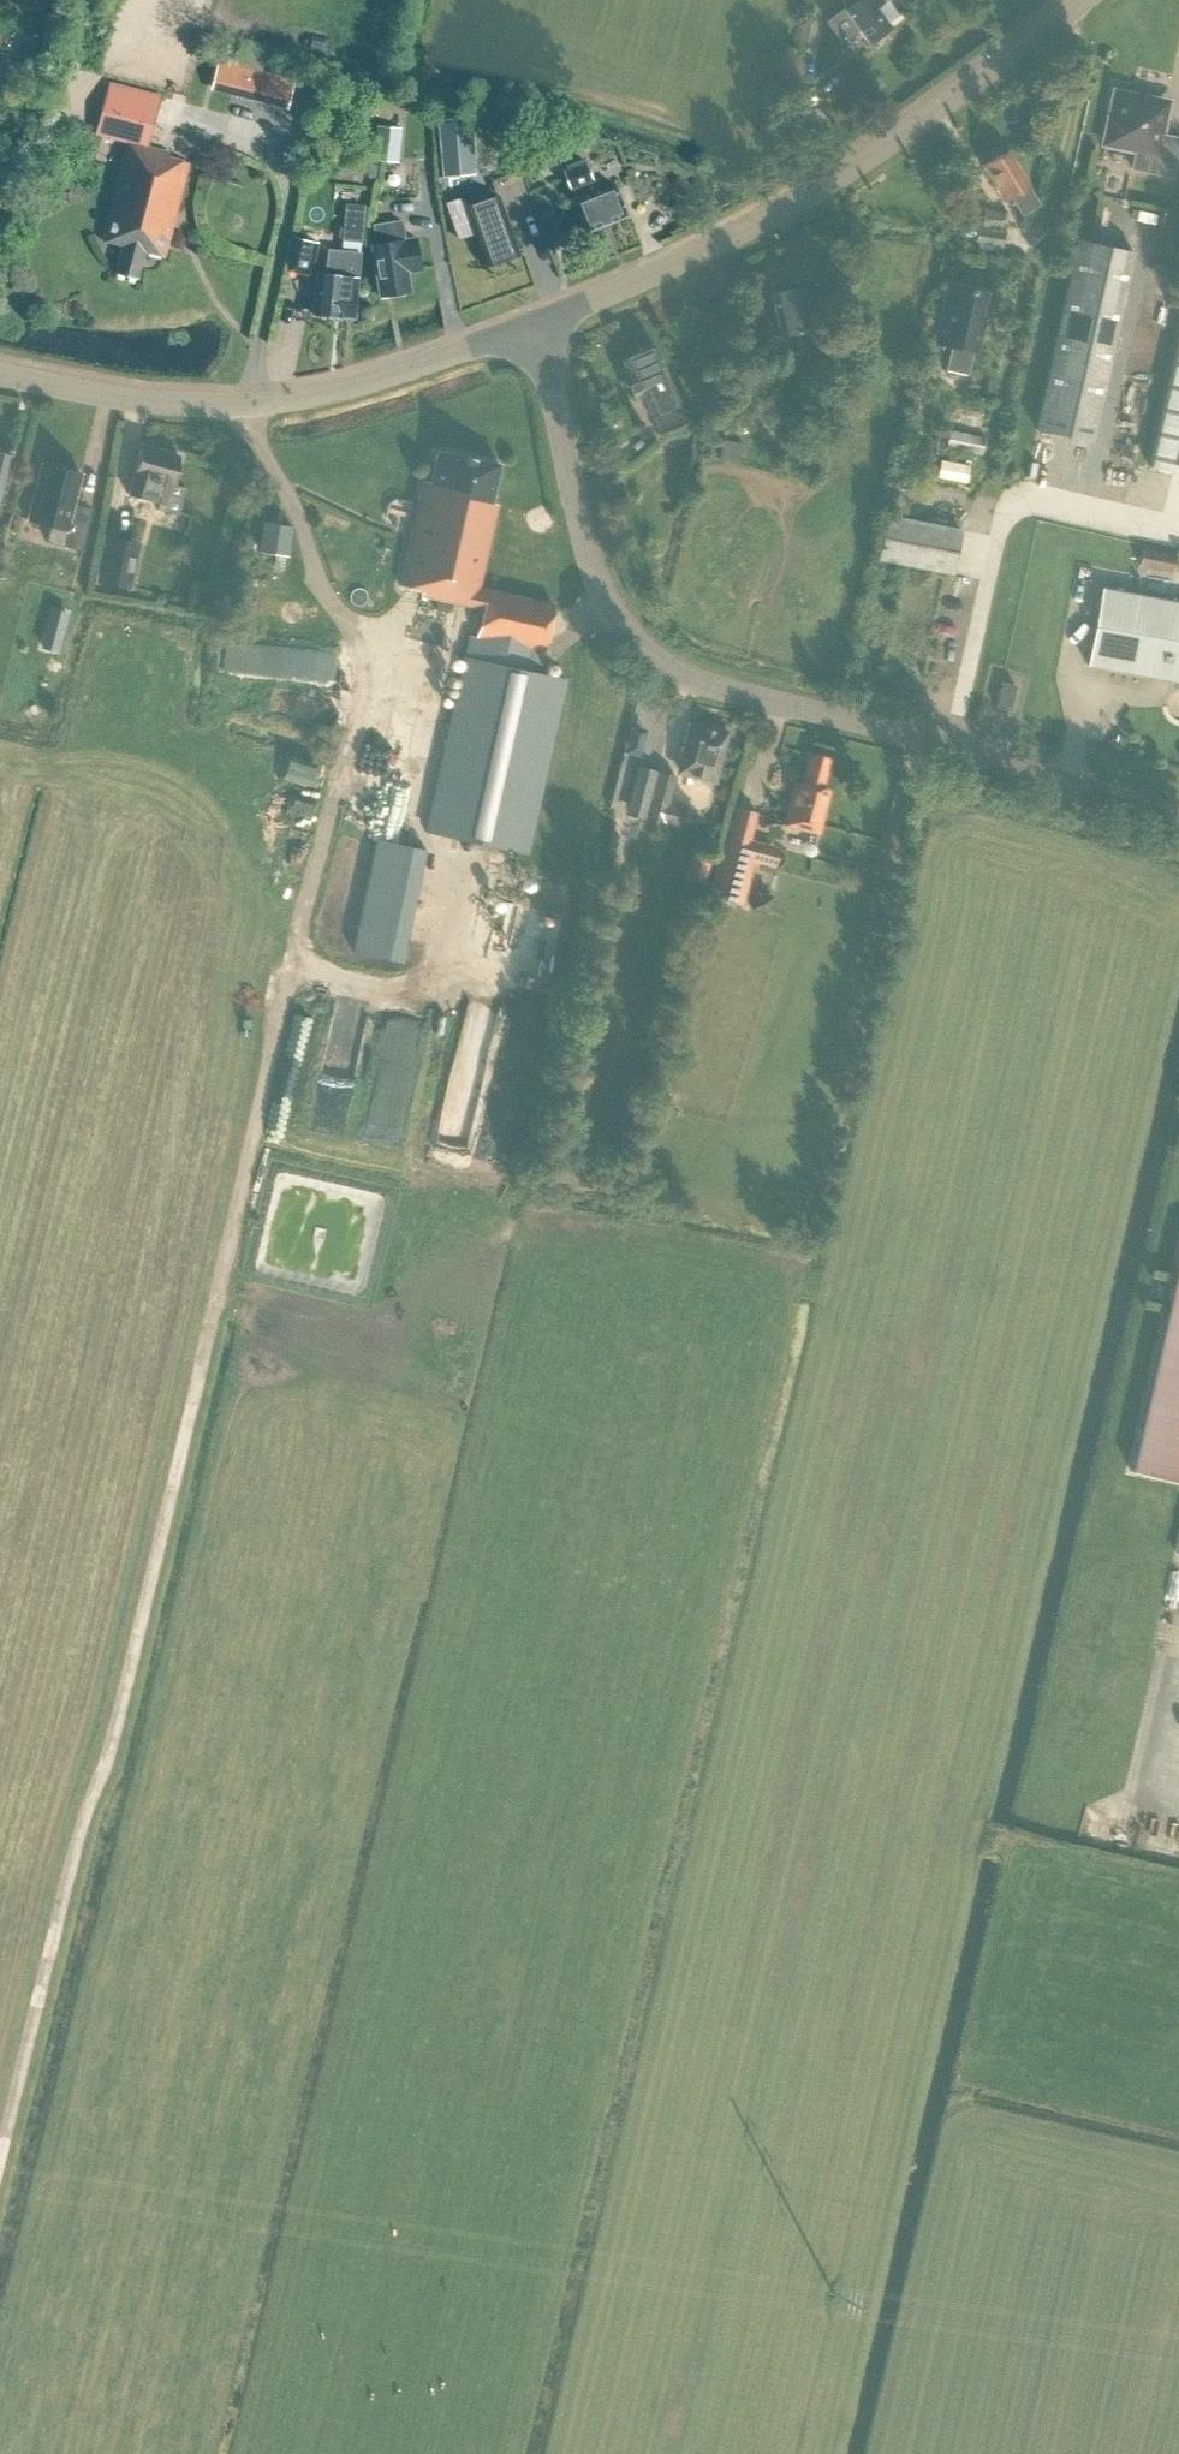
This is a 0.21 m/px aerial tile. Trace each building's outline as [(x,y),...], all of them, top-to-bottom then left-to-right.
[(850,3),(842,9),(866,41),(888,26),(886,24),(874,8),(884,1),(883,0),(848,0),(850,3)] [(896,17),(884,1),(874,8),(886,24),(896,17)] [(26,36),(21,51),(31,54),(36,39),(26,36)] [(270,101),(276,78),(252,72),(246,95),(270,101)] [(1178,142),(1178,138),(1160,134),(1166,103),(1138,97),(1138,94),(1113,88),(1107,119),(1110,119),(1105,143),(1135,149),(1131,168),(1172,176),(1178,142)] [(164,255),(188,161),(170,156),(171,152),(147,145),(157,106),(105,93),(95,132),(127,140),(102,239),(122,244),(115,272),(137,278),(144,250),(164,255)] [(469,114),(441,115),(442,172),(470,172),(469,114)] [(398,162),(401,128),(375,126),(373,160),(398,162)] [(1039,204),(1028,186),(1007,150),(982,165),(1003,201),(1010,196),(1021,215),(1039,204)] [(600,190),(595,178),(568,188),(585,232),(627,216),(615,184),(600,190)] [(487,265),(519,255),(499,195),(467,206),(487,265)] [(365,205),(345,203),(341,240),(362,242),(365,205)] [(1002,229),(1005,210),(985,208),(981,226),(979,225),(977,241),(1002,246),(1005,229),(1002,229)] [(405,238),(402,220),(374,224),(379,258),(374,259),(380,295),(392,293),(396,297),(403,296),(405,292),(409,291),(406,274),(421,271),(415,236),(405,238)] [(289,271),(311,276),(318,242),(296,237),(289,271)] [(1092,441),(1134,253),(1077,240),(1035,428),(1092,441)] [(355,320),(361,252),(327,249),(325,273),(315,272),(311,316),(343,319),(345,322),(351,322),(352,319),(355,320)] [(976,352),(984,317),(979,316),(985,292),(949,284),(935,343),(950,347),(945,369),(967,374),(972,352),(976,352)] [(811,328),(803,286),(770,293),(779,335),(794,332),(799,354),(815,350),(815,353),(831,350),(826,325),(811,328)] [(1150,467),(1178,474),(1178,340),(1150,467)] [(650,347),(645,344),(639,347),(637,353),(621,360),(629,379),(625,381),(631,395),(641,391),(659,434),(686,422),(667,380),(668,380),(653,346),(650,347)] [(951,416),(944,451),(972,457),(980,422),(951,416)] [(741,442),(722,439),(719,459),(738,462),(741,442)] [(177,513),(184,485),(176,483),(183,457),(141,445),(127,493),(157,502),(156,507),(177,513)] [(498,466),(499,464),(437,450),(436,452),(437,453),(430,481),(423,480),(400,586),(421,590),(420,594),(483,607),(477,636),(469,635),(426,830),(526,853),(565,680),(537,674),(552,604),(478,587),(497,503),(490,502),(498,466)] [(12,457),(0,454),(0,503),(12,457)] [(969,465),(940,459),(937,477),(966,482),(969,465)] [(80,551),(88,517),(70,511),(80,475),(40,464),(25,519),(49,526),(45,542),(80,551)] [(908,500),(892,497),(889,512),(906,515),(908,500)] [(951,574),(960,530),(887,515),(878,559),(951,574)] [(285,556),(291,526),(262,521),(257,551),(285,556)] [(132,588),(140,541),(103,534),(94,581),(132,588)] [(1172,573),(1176,556),(1142,549),(1139,566),(1172,573)] [(1101,588),(1087,665),(1178,682),(1178,603),(1101,588)] [(59,652),(69,613),(51,608),(41,647),(59,652)] [(1009,710),(1015,685),(1002,682),(996,707),(1009,710)] [(644,751),(651,725),(635,721),(628,747),(644,751)] [(715,784),(720,762),(728,731),(689,722),(675,773),(699,779),(699,782),(710,785),(713,783),(715,784)] [(821,789),(829,758),(809,753),(802,784),(794,782),(783,824),(818,833),(829,791),(821,789)] [(678,826),(683,807),(668,803),(675,776),(638,766),(626,814),(678,826)] [(774,867),(780,847),(751,839),(758,812),(733,805),(709,894),(715,895),(711,910),(731,916),(735,902),(743,904),(754,862),(774,867)] [(625,837),(610,834),(606,854),(613,856),(608,881),(616,883),(625,837)] [(401,962),(424,850),(376,840),(352,951),(401,962)] [(1131,1471),(1178,1482),(1178,1258),(1131,1471)]
